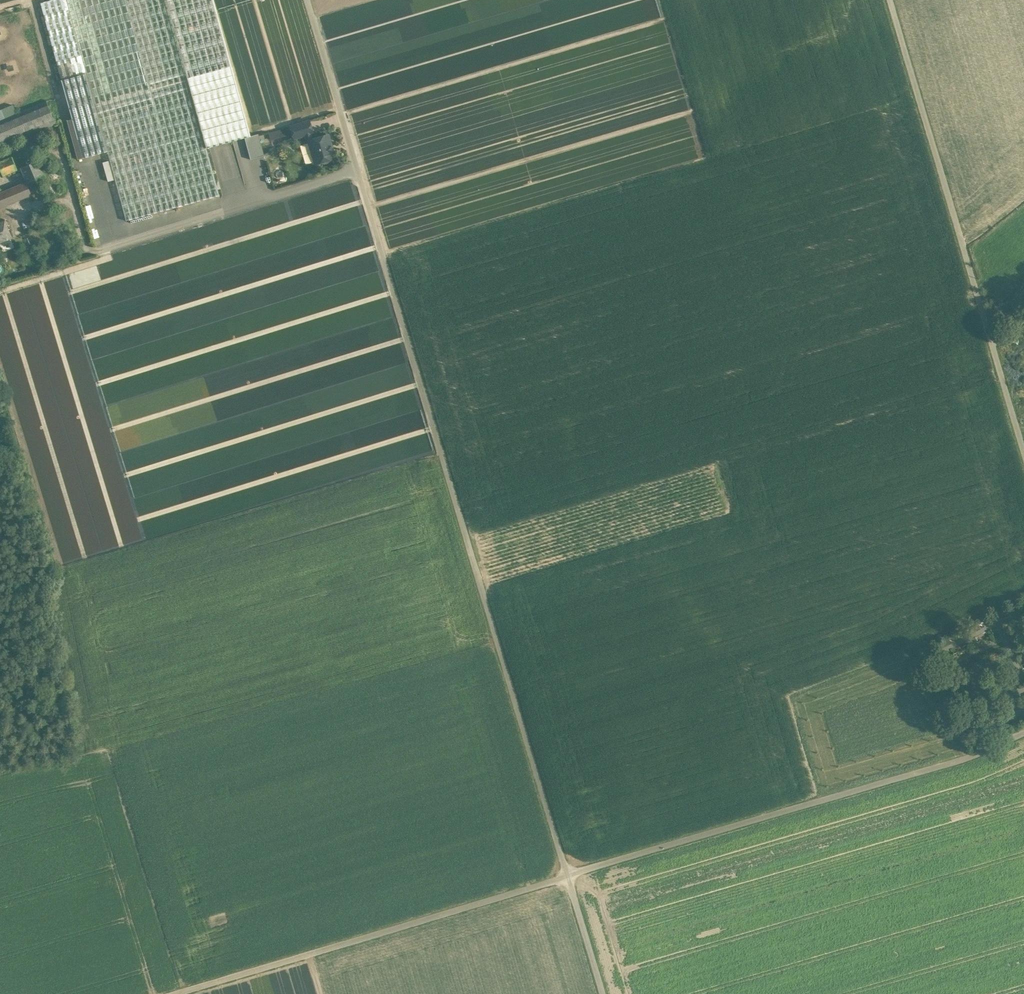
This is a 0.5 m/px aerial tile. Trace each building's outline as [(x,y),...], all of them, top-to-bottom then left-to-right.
[(40,3),(57,65),(82,58),(107,151),(126,220),(219,195),(206,148),(166,0),(50,0),(40,3)] [(213,0),(166,0),(206,148),(245,137),(250,136),(213,0)] [(107,151),(82,58),(57,65),(72,119),(67,120),(78,159),(107,151)] [(0,120),(0,147),(55,124),(46,101),(0,120)] [(309,120),(290,126),(294,139),(304,136),(311,134),(313,133),(309,120)] [(285,129),(269,134),(270,139),(287,135),(285,129)] [(250,136),(245,137),(251,159),(264,155),(258,134),(250,136)] [(311,134),(304,136),(306,142),(309,141),(309,140),(312,139),(311,134)] [(312,139),(309,140),(309,141),(315,163),(321,162),(323,163),(328,162),(329,159),(335,158),(328,135),(312,139)] [(36,152),(14,161),(17,170),(21,168),(21,167),(39,160),(36,152)] [(0,162),(0,168),(3,175),(17,170),(14,161),(12,157),(0,162)] [(52,173),(46,157),(39,160),(45,176),(52,173)] [(39,160),(21,167),(21,168),(27,183),(45,176),(39,160)] [(27,183),(23,184),(28,196),(32,194),(27,183)] [(0,194),(0,206),(5,204),(6,204),(28,196),(23,184),(0,194)] [(0,221),(0,243),(12,238),(5,219),(1,220),(0,221)]
